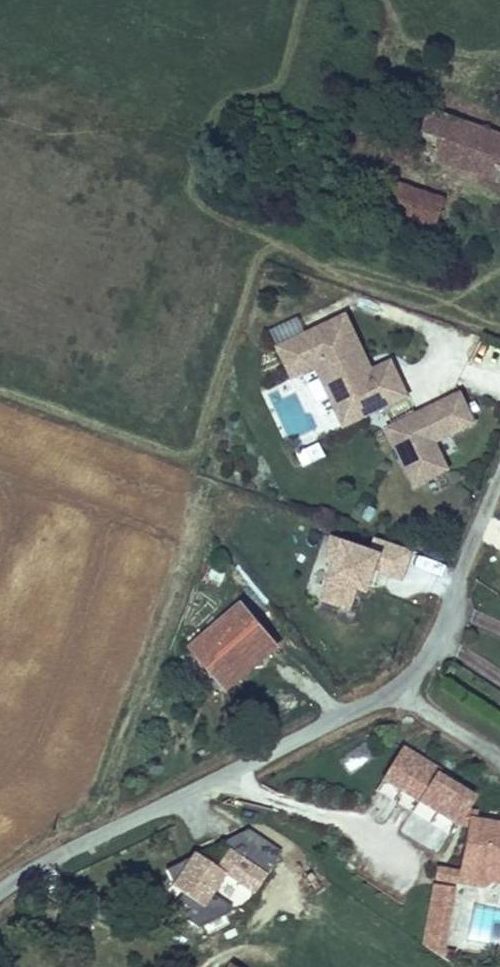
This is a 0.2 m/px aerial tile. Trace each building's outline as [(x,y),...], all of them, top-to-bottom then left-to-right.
[(440,158),(454,119),(416,105),(402,144),(440,158)] [(440,158),(499,180),(499,136),(454,119),(440,158)] [(381,177),(370,209),(437,232),(448,200),(381,177)] [(370,376),(363,361),(367,359),(346,315),(278,347),(292,377),(316,366),(337,411),(358,400),(366,415),(407,396),(392,365),(370,376)] [(373,371),(367,359),(363,361),(370,376),(392,365),(391,362),(373,371)] [(452,470),(437,444),(475,422),(459,393),(415,418),(422,430),(415,434),(408,422),(388,433),(419,489),(452,470)] [(366,415),(358,400),(337,411),(344,426),(366,415)] [(422,430),(415,418),(408,422),(415,434),(422,430)] [(327,456),(320,443),(306,450),(313,462),(327,456)] [(313,462),(306,450),(297,454),(304,467),(313,462)] [(334,539),(327,558),(338,561),(325,599),(352,608),(359,588),(369,591),(377,568),(404,577),(413,550),(376,537),(371,552),(334,539)] [(241,603),(192,645),(226,684),(275,643),(241,603)] [(492,869),(490,881),(499,883),(499,823),(478,819),(479,812),(467,810),(475,798),(436,775),(442,766),(406,745),(387,776),(423,797),(419,804),(467,832),(462,863),(492,869)] [(189,860),(165,869),(169,886),(180,894),(168,910),(196,926),(233,915),(235,908),(214,898),(226,876),(256,894),(282,852),(249,830),(224,843),(227,851),(217,868),(193,852),(189,860)] [(492,869),(462,863),(461,868),(459,882),(484,886),(490,881),(492,869)] [(459,882),(461,868),(439,864),(436,878),(459,882)] [(442,956),(454,886),(436,882),(425,945),(442,956)]
